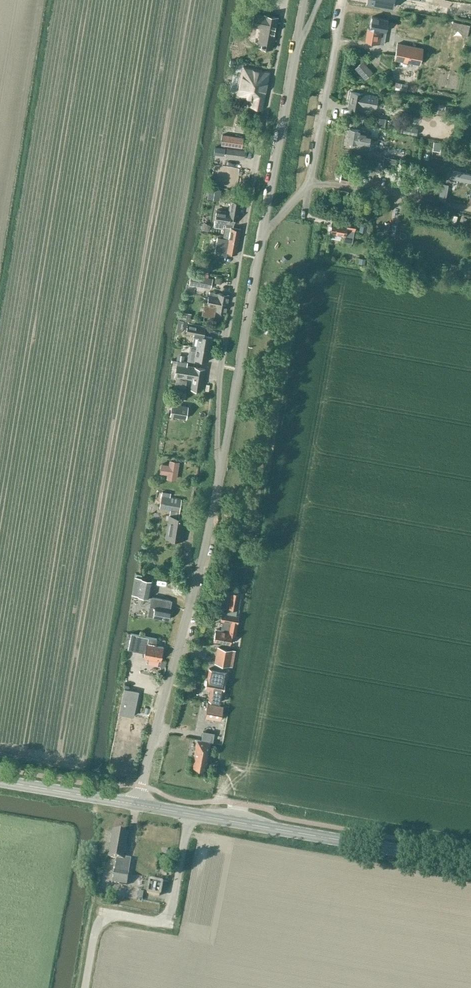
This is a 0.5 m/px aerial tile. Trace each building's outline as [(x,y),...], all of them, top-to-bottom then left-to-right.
[(261,28),(257,45),(272,48),(278,18),(254,13),(251,26),(261,28)] [(367,29),(365,41),(380,43),(384,44),(385,38),(386,32),(388,19),(371,16),(369,29),(367,29)] [(469,24),(453,21),(452,28),(458,30),(462,35),(466,36),(469,24)] [(423,48),(397,43),(394,60),(419,65),(423,48)] [(230,59),(229,66),(237,68),(238,61),(230,59)] [(363,61),(356,68),(359,71),(366,65),(363,61)] [(269,73),(269,72),(243,67),(237,93),(245,95),(245,98),(251,99),(250,106),(262,108),(269,73)] [(376,108),(377,96),(350,92),(348,106),(361,108),(361,106),(376,108)] [(353,113),(353,120),(362,122),(363,121),(364,115),(353,113)] [(376,117),(375,124),(383,125),(385,119),(376,117)] [(359,130),(354,129),(349,128),(347,141),(352,142),(351,147),(368,150),(370,135),(371,132),(359,130)] [(244,137),(222,134),(221,145),(242,148),(244,137)] [(433,142),(433,149),(440,150),(441,142),(433,142)] [(225,148),(215,147),(214,155),(224,156),(225,148)] [(244,160),(245,151),(227,148),(225,157),(244,160)] [(384,158),(382,165),(394,167),(395,160),(384,158)] [(451,178),(470,182),(470,174),(453,170),(451,178)] [(356,185),(357,179),(358,174),(341,171),(339,182),(356,185)] [(230,228),(232,228),(233,224),(234,225),(236,214),(239,214),(241,201),(230,200),(228,212),(217,210),(214,226),(223,228),(224,225),(225,225),(225,228),(230,228)] [(332,221),(330,233),(344,235),(343,240),(351,242),(353,230),(354,230),(356,217),(351,216),(350,219),(347,219),(347,223),(332,221)] [(367,221),(365,221),(361,220),(359,231),(365,232),(367,221)] [(241,229),(232,228),(230,228),(228,240),(218,238),(215,254),(226,256),(227,252),(237,254),(241,229)] [(384,255),(385,246),(373,243),(372,252),(384,255)] [(210,265),(197,264),(197,272),(209,274),(210,265)] [(210,287),(212,279),(196,276),(196,278),(190,277),(189,283),(210,287)] [(204,302),(202,315),(214,317),(215,310),(226,312),(229,296),(218,294),(209,292),(207,303),(204,302)] [(182,319),(190,321),(191,314),(184,312),(182,319)] [(187,323),(185,333),(186,333),(194,334),(192,346),(196,347),(210,349),(212,337),(205,336),(202,335),(202,332),(203,332),(204,329),(204,326),(193,324),(187,323)] [(208,361),(210,349),(196,347),(194,358),(208,361)] [(186,362),(187,359),(187,356),(175,354),(174,360),(177,361),(186,362)] [(187,362),(186,362),(177,361),(175,371),(174,376),(192,379),(190,389),(202,391),(205,369),(194,367),(186,366),(187,362)] [(172,404),(170,415),(186,418),(188,406),(172,404)] [(167,474),(166,478),(176,480),(179,462),(170,460),(169,465),(167,474)] [(178,517),(180,509),(182,499),(170,497),(171,493),(162,492),(160,506),(159,508),(170,510),(169,516),(166,535),(183,537),(185,518),(178,517)] [(153,580),(139,579),(137,596),(149,598),(153,580)] [(236,609),(237,609),(240,593),(229,591),(226,607),(227,608),(226,613),(223,612),(221,620),(223,621),(221,631),(216,630),(214,641),(230,644),(232,636),(235,637),(235,635),(237,624),(239,615),(235,614),(236,609)] [(172,600),(170,599),(151,596),(148,615),(153,616),(153,617),(169,620),(171,608),(170,608),(172,600)] [(157,639),(148,637),(131,633),(128,649),(145,652),(144,658),(160,662),(163,647),(155,646),(157,639)] [(214,663),(216,663),(228,665),(232,666),(235,650),(217,646),(214,663)] [(209,700),(221,702),(226,671),(209,668),(207,678),(205,687),(211,688),(209,700)] [(199,679),(198,686),(205,687),(206,680),(199,679)] [(133,716),(138,692),(124,689),(119,713),(133,716)] [(218,717),(219,711),(220,705),(207,702),(205,714),(218,717)] [(204,769),(209,742),(212,743),(214,734),(203,732),(201,740),(197,740),(192,767),(204,769)] [(131,860),(123,858),(127,834),(113,832),(109,858),(116,860),(112,884),(126,886),(128,874),(131,860)] [(146,893),(146,894),(146,895),(147,895),(147,896),(148,896),(158,898),(159,898),(160,898),(160,897),(161,897),(161,896),(163,885),(163,884),(162,884),(162,883),(161,883),(150,881),(149,881),(148,882),(146,893)]
